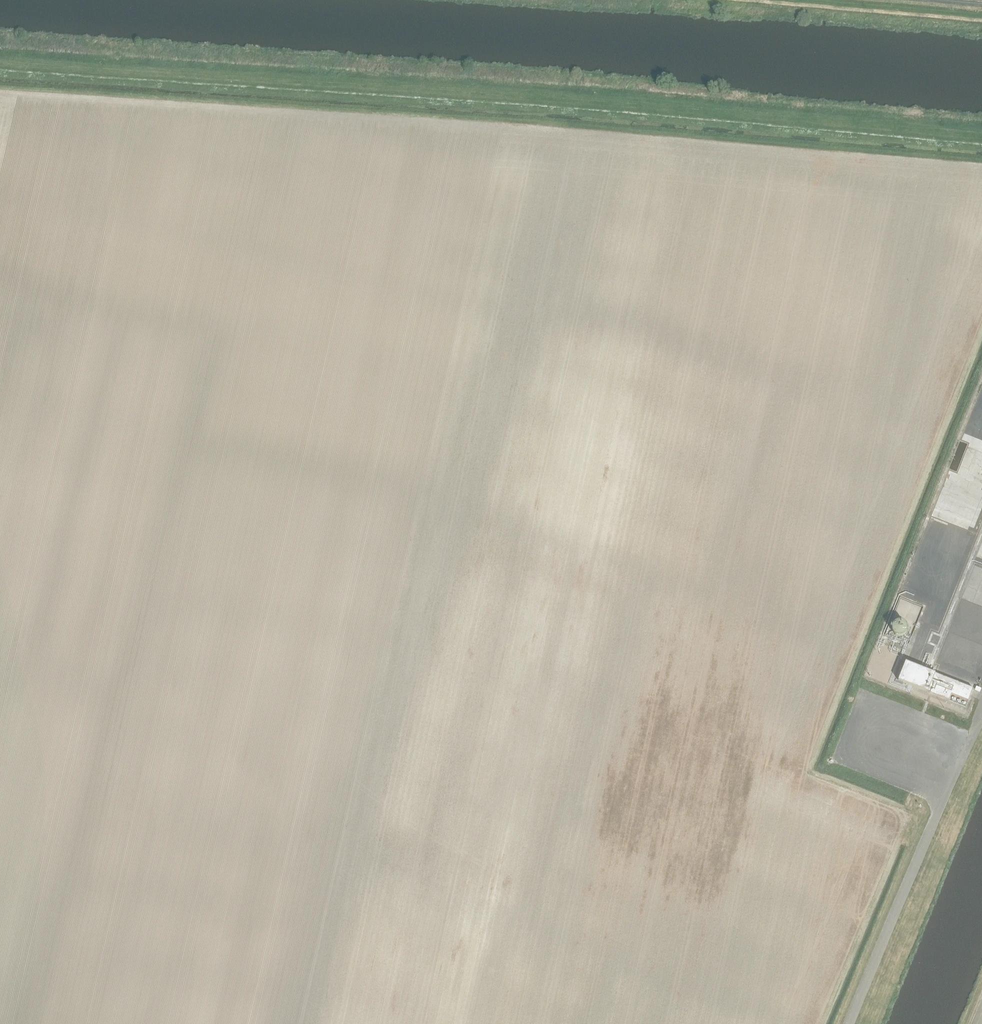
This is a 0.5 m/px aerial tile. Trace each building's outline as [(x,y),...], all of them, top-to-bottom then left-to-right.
[(973,689),(906,662),(899,680),(949,701),(952,694),(968,701),(973,689)]
